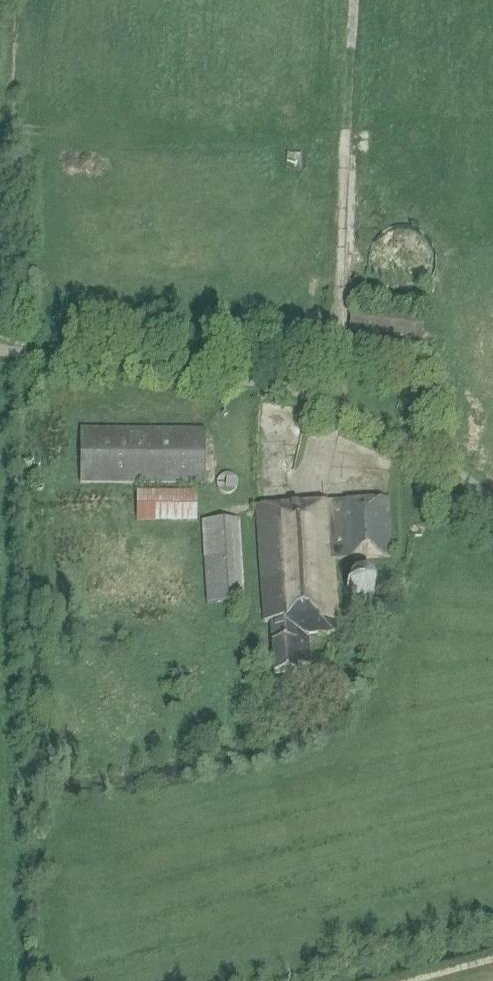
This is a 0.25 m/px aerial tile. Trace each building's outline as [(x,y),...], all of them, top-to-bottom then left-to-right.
[(302,151),(287,151),(287,167),(301,167),(302,151)] [(204,429),(80,428),(79,483),(203,484),(204,429)] [(196,492),(135,491),(135,520),(196,521),(196,492)] [(386,498),(254,506),(262,622),(268,622),(272,672),(295,672),(295,665),(308,664),(306,634),(337,632),(332,561),(389,558),(386,498)] [(239,519),(202,521),(206,603),(243,601),(239,519)] [(421,526),(410,526),(410,535),(421,535),(421,526)] [(383,599),(383,577),(350,577),(350,589),(365,589),(365,599),(383,599)]
